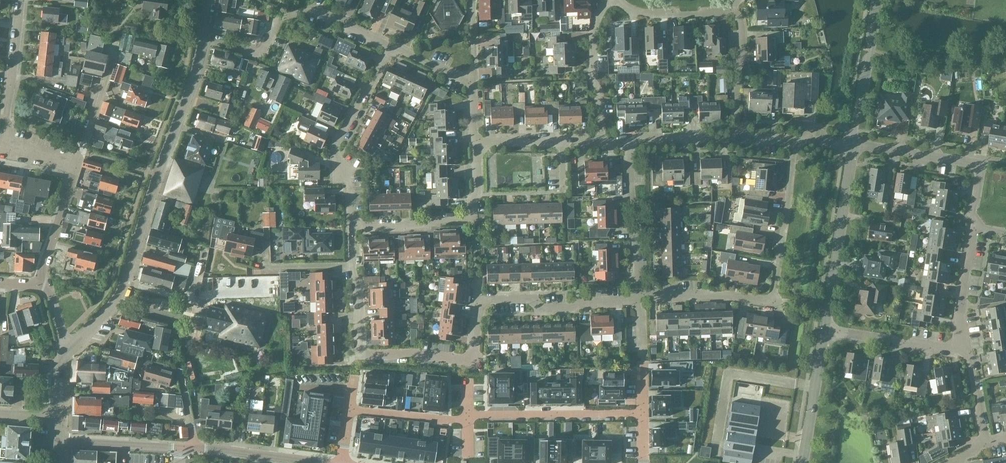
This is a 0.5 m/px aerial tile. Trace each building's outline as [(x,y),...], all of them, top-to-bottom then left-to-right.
[(152,10),(151,19),(164,21),(166,12),(167,0),(145,0),(144,9),(152,10)] [(218,3),(219,3),(218,11),(233,14),(238,15),(238,14),(268,22),(270,17),(247,11),(249,0),(219,0),(218,3)] [(391,0),(366,0),(361,13),(375,19),(380,7),(386,10),(391,0)] [(406,11),(398,8),(401,0),(392,0),(390,4),(395,6),(387,24),(389,25),(388,27),(395,30),(395,28),(398,30),(406,11)] [(465,12),(463,17),(452,0),(443,0),(433,18),(429,13),(429,14),(436,26),(437,26),(440,31),(456,30),(459,25),(466,13),(465,12)] [(504,25),(504,9),(498,9),(498,0),(481,0),(481,19),(498,19),(498,25),(504,25)] [(532,21),(531,5),(524,5),(524,0),(509,0),(509,14),(522,13),(522,21),(532,21)] [(559,20),(559,4),(552,4),(552,0),(537,0),(537,12),(549,11),(549,20),(559,20)] [(563,14),(576,13),(576,19),(590,19),(590,0),(563,0),(563,14)] [(758,20),(783,19),(782,1),(757,1),(758,20)] [(414,15),(406,11),(398,30),(401,31),(400,32),(406,35),(407,34),(409,34),(417,16),(422,18),(428,6),(420,2),(414,15)] [(66,24),(66,15),(58,14),(58,10),(43,8),(42,21),(66,24)] [(259,22),(242,19),(216,14),(213,28),(227,30),(226,35),(243,38),(244,34),(257,36),(259,22)] [(87,32),(88,24),(76,23),(76,31),(87,32)] [(712,52),(712,55),(725,55),(725,39),(719,39),(718,26),(703,27),(704,47),(705,51),(712,52)] [(677,50),(691,50),(690,27),(673,28),(674,41),(668,41),(669,55),(677,55),(677,50)] [(645,50),(646,56),(657,56),(657,60),(667,60),(667,45),(660,45),(659,28),(645,28),(645,50)] [(631,62),(638,62),(637,44),(631,44),(630,29),(615,29),(615,40),(611,40),(612,51),(616,51),(623,51),(624,60),(631,60),(631,62)] [(40,40),(40,43),(63,45),(64,41),(64,39),(59,38),(58,37),(54,37),(55,34),(41,32),(40,35),(38,35),(38,40),(40,40)] [(756,38),(756,50),(776,50),(776,43),(783,43),(783,32),(771,32),(771,38),(756,38)] [(135,36),(122,33),(118,50),(132,53),(135,36)] [(101,54),(104,39),(90,36),(87,51),(101,54)] [(553,49),(553,56),(574,55),(574,43),(561,44),(560,37),(548,38),(548,49),(553,49)] [(353,51),(356,46),(339,38),(333,51),(348,58),(345,63),(363,72),(369,58),(353,51)] [(159,46),(157,45),(135,39),(133,47),(132,53),(151,57),(149,65),(167,69),(172,48),(159,45),(159,46)] [(513,51),(512,51),(511,40),(498,40),(498,47),(486,47),(486,58),(513,57),(513,51)] [(70,41),(64,41),(63,45),(40,43),(38,55),(57,57),(58,51),(63,51),(69,52),(70,41)] [(276,71),(306,84),(309,85),(320,58),(287,44),(276,71)] [(776,57),(776,50),(756,50),(756,62),(771,62),(771,68),(784,67),(784,57),(776,57)] [(238,70),(241,59),(235,57),(215,51),(212,63),(231,69),(232,68),(238,70)] [(101,74),(106,57),(86,53),(79,83),(89,85),(92,75),(100,77),(101,74)] [(56,62),(57,57),(38,55),(37,66),(61,69),(61,63),(56,62)] [(574,67),(574,55),(553,56),(553,63),(549,63),(549,75),(562,74),(562,67),(574,67)] [(512,63),(513,63),(513,57),(486,58),(486,68),(495,68),(496,78),(512,78),(512,63)] [(392,87),(402,64),(398,62),(394,70),(389,67),(382,83),(392,87)] [(712,73),(712,62),(698,63),(698,73),(712,73)] [(400,96),(402,92),(409,76),(403,74),(407,66),(402,64),(392,87),(390,92),(400,96)] [(336,65),(335,68),(357,77),(358,73),(336,65)] [(60,78),(61,69),(37,66),(36,76),(50,78),(60,78)] [(77,76),(78,67),(66,66),(65,74),(77,76)] [(125,68),(118,66),(113,82),(120,84),(125,68)] [(726,74),(726,66),(716,66),(716,74),(726,74)] [(354,86),(350,84),(342,80),(345,75),(334,70),(331,75),(336,78),(330,90),(348,98),(354,86)] [(281,104),(290,84),(291,81),(278,75),(277,77),(262,71),(255,86),(267,91),(267,90),(271,92),(268,99),(281,104)] [(412,96),(422,73),(418,71),(414,79),(409,76),(402,92),(412,96)] [(783,84),(782,114),(802,115),(803,90),(811,90),(812,74),(812,73),(790,72),(790,84),(783,84)] [(426,75),(422,73),(412,96),(422,101),(429,85),(423,83),(426,75)] [(803,90),(802,101),(816,102),(817,74),(812,74),(811,90),(803,90)] [(76,87),(76,84),(77,78),(65,76),(64,85),(76,87)] [(122,82),(121,84),(119,90),(127,93),(124,101),(144,108),(147,98),(145,98),(147,93),(136,89),(137,87),(122,82)] [(223,88),(208,83),(205,96),(219,100),(219,102),(224,104),(229,105),(228,102),(231,91),(223,88)] [(325,89),(318,86),(315,93),(322,96),(325,89)] [(759,113),(760,93),(760,89),(759,89),(759,88),(756,87),(752,88),(752,89),(743,89),(742,101),(748,102),(748,113),(759,113)] [(760,89),(760,93),(759,113),(770,114),(771,102),(777,103),(778,90),(760,89)] [(58,124),(67,100),(40,90),(38,97),(37,97),(30,114),(52,122),(58,124)] [(331,101),(316,94),(312,93),(311,95),(305,92),(303,98),(310,101),(310,100),(313,101),(313,102),(323,106),(317,120),(333,127),(340,111),(328,106),(331,101)] [(909,119),(913,94),(903,92),(902,98),(882,95),(878,118),(896,121),(896,117),(909,119)] [(536,125),(535,107),(524,107),(524,103),(524,93),(518,93),(518,103),(519,115),(524,115),(525,125),(536,125)] [(384,105),(387,98),(377,94),(374,101),(384,105)] [(552,114),(552,102),(551,102),(551,96),(545,97),(545,102),(541,102),(541,107),(535,107),(536,125),(547,125),(546,114),(552,114)] [(682,109),(690,109),(690,96),(678,97),(678,103),(671,103),(672,124),(683,123),(682,109)] [(709,123),(708,102),(702,103),(702,96),(690,96),(690,109),(698,109),(698,123),(709,123)] [(719,108),(727,108),(727,96),(715,96),(715,102),(708,102),(709,123),(710,123),(710,124),(716,123),(716,122),(720,122),(719,108)] [(672,124),(671,103),(665,103),(665,97),(653,98),(653,110),(661,110),(662,124),(672,124)] [(86,103),(72,98),(70,104),(84,109),(86,103)] [(625,125),(635,125),(635,104),(634,99),(628,99),(628,98),(616,99),(617,117),(625,117),(625,125)] [(645,110),(653,110),(653,98),(641,98),(641,99),(634,99),(635,104),(635,125),(646,124),(645,110)] [(945,116),(948,102),(936,100),(935,107),(925,105),(921,126),(936,128),(938,115),(945,116)] [(580,106),(569,106),(570,124),(581,123),(581,113),(586,113),(586,101),(580,101),(580,106)] [(140,116),(114,107),(115,106),(103,102),(100,114),(111,118),(112,113),(123,117),(121,122),(136,128),(140,116)] [(570,124),(569,106),(558,106),(558,102),(552,102),(552,114),(558,114),(559,124),(570,124)] [(518,103),(512,103),(512,108),(501,108),(502,126),(513,126),(512,115),(519,115),(518,103)] [(230,121),(234,107),(229,105),(224,104),(220,118),(230,121)] [(434,115),(434,121),(455,121),(455,110),(442,111),(442,104),(429,104),(429,115),(434,115)] [(502,126),(501,108),(490,108),(490,104),(484,104),(485,116),(490,116),(491,126),(502,126)] [(978,128),(982,106),(967,104),(966,109),(956,108),(953,123),(957,124),(956,131),(969,133),(970,127),(978,128)] [(402,109),(396,106),(392,113),(398,116),(402,109)] [(261,112),(251,108),(243,126),(253,131),(261,112)] [(402,116),(412,121),(416,114),(406,109),(402,116)] [(371,120),(386,128),(385,129),(390,131),(395,121),(376,111),(371,120)] [(211,133),(212,130),(227,135),(231,124),(199,113),(195,127),(211,133)] [(259,125),(268,127),(271,116),(262,113),(259,125)] [(316,123),(299,116),(297,122),(299,123),(298,126),(297,128),(298,130),(299,131),(307,135),(304,141),(321,149),(328,135),(313,129),(316,123)] [(998,149),(1002,127),(996,126),(997,121),(986,119),(984,132),(990,133),(988,146),(998,147),(998,149)] [(382,134),(385,129),(386,128),(371,120),(366,129),(381,137),(380,138),(385,140),(387,137),(382,134)] [(108,124),(97,121),(94,130),(104,133),(103,137),(105,141),(130,148),(134,135),(107,127),(108,124)] [(455,131),(455,121),(434,121),(434,127),(430,128),(430,139),(443,138),(443,131),(455,131)] [(281,133),(272,129),(269,136),(278,140),(281,133)] [(377,143),(380,138),(381,137),(366,129),(362,138),(376,146),(375,147),(380,149),(382,146),(377,143)] [(201,167),(174,159),(162,196),(193,205),(204,169),(203,168),(204,165),(205,166),(212,143),(192,136),(185,159),(201,164),(201,167)] [(261,152),(265,139),(255,136),(251,149),(261,152)] [(373,152),(375,147),(376,146),(362,138),(357,147),(371,155),(371,156),(375,158),(377,155),(373,152)] [(443,138),(430,139),(430,150),(435,149),(435,155),(456,155),(456,144),(446,144),(446,138),(443,138)] [(304,153),(292,148),(289,155),(289,165),(297,165),(297,179),(318,179),(318,164),(301,164),(301,159),(304,153)] [(457,165),(456,155),(435,155),(435,161),(431,161),(431,172),(444,172),(444,165),(457,165)] [(101,164),(84,159),(81,167),(99,172),(101,164)] [(711,179),(710,160),(699,160),(700,173),(694,173),(694,185),(700,185),(700,180),(711,179)] [(721,160),(710,160),(711,179),(721,179),(721,184),(727,184),(727,172),(721,172),(721,160)] [(595,162),(596,181),(596,185),(616,184),(615,172),(607,172),(606,161),(595,162)] [(673,181),(672,161),(661,161),(662,174),(652,174),(653,187),(667,186),(666,181),(673,181)] [(682,161),(672,161),(673,181),(673,186),(689,186),(689,173),(683,173),(682,161)] [(596,181),(595,162),(584,162),(584,173),(578,173),(579,186),(585,186),(585,182),(596,181)] [(756,169),(755,180),(775,182),(776,171),(764,170),(764,164),(751,163),(751,169),(756,169)] [(403,170),(403,180),(412,180),(412,169),(403,170)] [(887,202),(890,186),(884,185),(886,172),(871,169),(868,190),(879,192),(878,201),(887,202)] [(7,189),(9,175),(8,175),(8,173),(3,172),(3,174),(0,174),(0,188),(7,189)] [(98,189),(104,191),(103,194),(110,196),(111,193),(114,194),(115,192),(117,192),(118,187),(116,187),(118,181),(102,176),(101,176),(89,172),(86,181),(99,184),(98,189)] [(444,179),(444,172),(431,172),(431,190),(436,189),(457,189),(457,178),(444,179)] [(10,176),(9,175),(7,189),(13,190),(11,203),(16,204),(16,201),(17,202),(19,191),(22,178),(16,177),(16,174),(11,174),(10,176)] [(912,176),(898,174),(894,198),(902,200),(903,194),(908,195),(906,205),(914,206),(917,190),(910,189),(912,176)] [(28,179),(23,203),(24,203),(33,204),(34,196),(46,198),(49,183),(28,179)] [(774,192),(775,182),(755,180),(755,186),(749,185),(749,195),(746,195),(745,198),(758,201),(761,201),(762,197),(761,197),(762,191),(774,192)] [(937,193),(936,199),(957,202),(959,192),(946,190),(947,183),(935,181),(933,192),(937,193)] [(390,211),(389,194),(390,194),(390,189),(386,189),(386,195),(380,195),(379,195),(380,211),(390,211)] [(400,211),(400,194),(400,189),(396,189),(396,194),(390,194),(389,194),(390,211),(400,211)] [(407,194),(400,194),(400,211),(411,210),(410,194),(411,194),(411,189),(406,189),(407,194)] [(457,199),(457,189),(436,189),(436,195),(432,195),(432,206),(445,206),(445,199),(457,199)] [(315,214),(334,213),(333,197),(318,198),(318,190),(305,190),(305,200),(315,200),(315,214)] [(380,211),(379,195),(380,195),(380,190),(376,190),(376,195),(369,195),(369,212),(380,211)] [(93,211),(93,210),(109,214),(110,212),(111,211),(112,208),(111,207),(113,201),(97,197),(97,196),(83,192),(80,200),(84,201),(82,208),(93,211)] [(757,208),(758,201),(745,198),(741,222),(766,226),(769,210),(757,208)] [(956,213),(957,202),(936,199),(935,205),(931,204),(929,215),(942,217),(943,211),(956,213)] [(597,211),(597,218),(617,218),(617,207),(605,207),(605,200),(592,201),(593,212),(597,211)] [(23,203),(17,202),(16,201),(16,204),(14,212),(21,214),(23,203)] [(170,206),(160,202),(152,228),(168,233),(173,215),(168,213),(170,206)] [(197,209),(186,205),(176,202),(174,207),(177,208),(184,211),(179,224),(191,228),(197,209)] [(550,224),(550,204),(538,205),(539,224),(539,229),(543,229),(543,224),(550,224)] [(561,204),(550,204),(550,224),(562,223),(561,204)] [(516,225),(515,205),(504,206),(504,225),(516,225)] [(527,224),(527,205),(515,205),(516,225),(527,224)] [(539,224),(538,205),(527,205),(527,224),(539,224)] [(504,225),(504,206),(492,206),(493,225),(504,225)] [(660,209),(660,220),(679,220),(679,208),(660,209)] [(67,215),(64,222),(76,225),(77,222),(87,225),(88,226),(103,230),(103,229),(106,228),(106,225),(105,223),(106,218),(90,214),(79,212),(78,217),(67,215)] [(3,213),(0,213),(0,232),(2,232),(2,247),(15,248),(17,227),(17,225),(6,224),(7,214),(3,213)] [(617,229),(617,218),(597,218),(597,229),(593,229),(594,236),(606,235),(606,229),(617,229)] [(680,231),(679,220),(660,220),(661,232),(680,231)] [(901,228),(902,222),(889,220),(888,226),(872,223),(869,238),(891,242),(893,227),(901,228)] [(957,230),(947,229),(948,222),(932,220),(930,237),(955,241),(957,230)] [(237,257),(241,237),(233,236),(235,228),(222,225),(219,240),(227,242),(224,252),(231,253),(230,256),(237,257)] [(762,254),(764,237),(747,234),(748,228),(731,225),(729,233),(736,234),(733,249),(762,254)] [(17,227),(15,248),(15,252),(21,253),(22,240),(38,241),(38,239),(40,237),(40,235),(38,233),(39,228),(17,227)] [(303,229),(288,229),(289,240),(303,240),(303,253),(309,253),(331,252),(331,234),(309,235),(309,228),(303,229)] [(450,255),(449,230),(442,230),(442,232),(439,232),(440,241),(433,241),(434,255),(450,255)] [(455,230),(449,230),(450,255),(465,254),(465,240),(459,240),(458,232),(455,232),(455,230)] [(100,242),(102,242),(103,236),(102,236),(102,235),(86,231),(85,235),(74,232),(72,240),(99,247),(100,242)] [(170,251),(168,259),(189,266),(189,265),(184,264),(186,257),(176,254),(179,243),(181,239),(159,232),(159,233),(151,231),(147,244),(154,246),(170,251)] [(249,239),(241,237),(237,257),(243,258),(243,256),(250,257),(252,247),(260,249),(263,234),(251,231),(249,239)] [(680,243),(680,231),(661,232),(661,244),(680,243)] [(414,260),(413,237),(413,235),(407,235),(407,237),(404,237),(404,246),(398,247),(399,260),(414,260)] [(420,235),(413,235),(413,237),(414,260),(430,259),(429,246),(423,246),(423,237),(420,237),(420,235)] [(379,261),(378,238),(378,236),(371,236),(371,239),(368,239),(368,247),(363,248),(363,262),(374,261),(374,267),(379,267),(379,261)] [(929,242),(927,253),(942,256),(944,249),(953,251),(955,241),(930,237),(929,242)] [(388,238),(378,238),(379,261),(394,260),(394,247),(388,247),(388,238)] [(680,255),(680,243),(661,244),(661,255),(680,255)] [(598,251),(598,262),(618,261),(618,250),(607,250),(606,244),(594,245),(594,251),(598,251)] [(95,263),(97,256),(68,249),(66,256),(70,257),(68,265),(74,267),(74,269),(83,271),(83,269),(93,271),(93,270),(95,271),(96,264),(95,263)] [(756,285),(759,267),(747,265),(748,264),(734,262),(735,255),(721,252),(719,262),(727,264),(724,279),(739,281),(739,282),(756,285)] [(189,266),(168,259),(145,253),(142,264),(173,273),(173,274),(180,276),(187,278),(186,278),(189,266)] [(892,268),(894,255),(880,253),(879,259),(866,257),(863,274),(883,278),(885,267),(892,268)] [(942,256),(927,253),(925,264),(930,265),(929,271),(949,274),(951,264),(941,262),(942,256)] [(33,264),(33,255),(15,254),(14,272),(30,273),(30,264),(33,264)] [(997,281),(1001,256),(990,254),(987,273),(985,272),(983,283),(990,284),(991,280),(997,281)] [(681,266),(680,255),(661,255),(662,267),(681,266)] [(908,256),(901,255),(898,269),(906,270),(908,256)] [(1001,256),(997,281),(1005,282),(1005,257),(1001,256)] [(619,272),(618,261),(598,262),(599,268),(595,269),(595,281),(609,281),(609,277),(613,272),(619,272)] [(573,263),(563,264),(563,282),(574,282),(573,263)] [(541,283),(541,264),(530,265),(530,283),(541,283)] [(552,282),(552,264),(541,264),(541,283),(552,282)] [(563,282),(563,264),(552,264),(552,282),(563,282)] [(509,284),(508,265),(497,266),(498,284),(509,284)] [(520,283),(519,265),(508,265),(509,284),(520,283)] [(530,283),(530,265),(519,265),(520,283),(530,283)] [(498,284),(497,266),(486,266),(487,284),(498,284)] [(681,278),(681,266),(662,267),(662,278),(681,278)] [(170,291),(174,276),(152,270),(151,270),(144,268),(140,281),(147,283),(148,284),(170,291)] [(948,285),(949,274),(929,271),(928,277),(923,276),(921,287),(934,289),(935,282),(948,285)] [(279,272),(280,293),(288,292),(287,272),(279,272)] [(310,274),(310,288),(332,287),(332,281),(327,281),(327,273),(310,274)] [(184,289),(187,278),(180,276),(177,286),(184,289)] [(446,277),(444,293),(469,296),(470,290),(468,289),(468,286),(459,285),(460,279),(446,277)] [(368,293),(368,299),(393,299),(393,298),(399,298),(399,289),(405,288),(405,282),(379,283),(379,289),(370,289),(370,293),(368,293)] [(884,304),(887,286),(874,284),(872,293),(861,291),(859,301),(857,300),(856,309),(858,309),(857,312),(875,315),(877,303),(884,304)] [(933,295),(934,289),(921,287),(915,286),(915,289),(918,293),(920,294),(920,298),(924,298),(923,304),(944,308),(946,297),(933,295)] [(333,302),(332,287),(310,288),(310,292),(303,292),(303,296),(310,296),(310,303),(316,302),(333,302)] [(468,303),(469,296),(444,293),(442,308),(456,310),(457,304),(465,305),(466,302),(468,303)] [(994,299),(993,303),(1005,301),(1005,295),(995,293),(994,299)] [(394,314),(393,299),(368,299),(368,306),(371,306),(371,309),(380,309),(380,315),(394,314)] [(309,319),(327,319),(327,313),(333,313),(333,302),(316,302),(316,313),(306,313),(306,315),(306,319),(309,319)] [(28,326),(40,323),(35,306),(32,307),(31,303),(16,307),(18,311),(9,314),(16,337),(30,333),(28,326)] [(284,312),(293,312),(293,303),(284,303),(284,312)] [(942,318),(944,308),(923,304),(922,310),(918,310),(916,320),(929,323),(930,316),(942,318)] [(989,320),(1005,318),(1005,304),(1003,305),(1003,307),(987,309),(989,320)] [(207,319),(205,331),(218,334),(217,339),(260,349),(263,332),(267,315),(224,305),(223,311),(210,308),(207,319)] [(455,316),(456,310),(442,308),(440,324),(463,327),(464,317),(455,316)] [(155,328),(153,338),(168,342),(170,331),(166,330),(167,324),(124,312),(118,325),(138,330),(140,324),(155,328)] [(722,334),(721,312),(710,313),(711,335),(722,334)] [(732,312),(721,312),(722,334),(732,334),(732,329),(732,312)] [(699,330),(700,330),(699,313),(688,314),(689,335),(699,335),(699,330)] [(711,335),(710,313),(699,313),(700,330),(699,330),(699,335),(711,335)] [(405,314),(394,314),(380,315),(380,321),(371,321),(371,331),(394,330),(394,320),(406,320),(405,314)] [(667,336),(666,314),(656,315),(656,320),(650,320),(650,336),(656,336),(656,339),(667,338),(667,336)] [(667,336),(678,336),(677,314),(666,314),(667,336)] [(688,314),(677,314),(678,336),(689,335),(688,314)] [(757,336),(760,316),(747,314),(746,325),(739,324),(737,338),(744,339),(745,334),(757,336)] [(602,335),(601,315),(590,316),(590,323),(579,323),(580,342),(591,341),(591,335),(602,335)] [(612,315),(601,315),(602,335),(602,341),(621,341),(621,326),(612,326),(612,315)] [(760,316),(757,336),(763,337),(763,339),(763,340),(765,342),(766,342),(784,345),(787,329),(779,328),(780,324),(772,322),(773,318),(760,316)] [(989,320),(991,331),(1005,329),(1005,318),(989,320)] [(306,323),(306,319),(291,320),(292,328),(300,328),(300,323),(306,323)] [(328,324),(327,319),(309,319),(306,319),(306,323),(309,323),(309,325),(317,325),(317,335),(334,335),(333,324),(328,324)] [(574,323),(563,324),(564,342),(575,342),(574,323)] [(461,337),(463,327),(440,324),(438,340),(452,342),(453,336),(461,337)] [(553,343),(552,324),(542,325),(542,343),(553,343)] [(564,342),(563,324),(552,324),(553,343),(564,342)] [(520,344),(520,325),(509,326),(510,344),(520,344)] [(531,343),(531,325),(520,325),(520,344),(531,343)] [(542,343),(542,325),(531,325),(531,343),(542,343)] [(499,344),(498,326),(487,326),(488,345),(499,344)] [(510,344),(509,326),(498,326),(499,344),(510,344)] [(182,328),(174,327),(173,334),(181,335),(182,328)] [(991,331),(993,342),(1005,340),(1005,329),(991,331)] [(395,346),(394,330),(371,331),(372,340),(381,340),(381,346),(395,346)] [(168,342),(153,338),(125,331),(124,335),(119,334),(115,350),(125,352),(125,353),(142,358),(143,351),(152,353),(152,349),(166,352),(168,342)] [(14,375),(15,364),(13,364),(13,352),(14,352),(14,357),(18,357),(19,349),(8,349),(9,336),(0,335),(0,339),(0,368),(6,368),(5,374),(14,375)] [(334,345),(334,335),(317,335),(317,336),(313,336),(313,339),(317,339),(317,344),(317,346),(334,345)] [(993,342),(994,352),(1005,351),(1005,340),(993,342)] [(334,356),(334,345),(317,346),(317,344),(310,345),(310,363),(327,363),(327,357),(334,356)] [(705,354),(723,355),(723,346),(705,345),(705,354)] [(73,361),(71,382),(81,383),(81,385),(92,386),(91,393),(109,394),(109,393),(116,393),(130,393),(131,389),(140,390),(140,381),(138,381),(138,379),(132,379),(133,374),(137,358),(110,350),(107,363),(101,361),(101,363),(73,361)] [(1005,351),(994,352),(987,353),(989,364),(1005,361),(1005,358),(1005,351)] [(866,381),(868,368),(860,367),(862,355),(848,353),(845,373),(854,374),(853,379),(866,381)] [(895,392),(897,378),(889,377),(892,360),(876,357),(872,379),(882,381),(881,390),(895,392)] [(152,362),(145,360),(144,365),(146,366),(142,380),(168,387),(172,373),(176,374),(174,368),(169,367),(168,370),(164,369),(165,368),(156,366),(155,367),(152,366),(152,362)] [(989,364),(991,375),(1005,373),(1005,361),(989,364)] [(669,371),(651,371),(651,386),(661,386),(667,386),(679,386),(679,379),(692,379),(692,372),(692,362),(669,363),(669,371)] [(37,365),(15,364),(14,375),(14,378),(21,378),(21,376),(37,377),(37,365)] [(925,396),(928,383),(920,381),(922,368),(907,365),(904,385),(918,387),(917,395),(925,396)] [(953,398),(963,397),(959,376),(953,377),(951,367),(935,370),(939,392),(952,390),(953,398)] [(614,368),(596,369),(596,379),(601,379),(602,387),(623,386),(623,374),(622,374),(614,374),(612,374),(612,369),(614,369),(614,368)] [(365,373),(364,383),(387,386),(388,375),(365,373)] [(512,374),(488,374),(488,384),(512,384),(512,374)] [(559,380),(559,375),(555,375),(555,380),(549,380),(550,404),(559,404),(559,380)] [(569,375),(565,375),(565,380),(559,380),(559,404),(569,404),(569,380),(569,375)] [(419,382),(418,387),(424,387),(444,389),(445,378),(425,376),(425,382),(419,382)] [(739,376),(736,392),(762,396),(763,387),(756,386),(757,380),(739,376)] [(10,405),(11,395),(12,395),(13,388),(11,388),(12,379),(12,378),(0,377),(0,404),(10,405)] [(540,384),(540,404),(550,404),(549,380),(545,380),(540,380),(540,384)] [(569,380),(569,404),(580,404),(580,380),(569,380)] [(364,383),(363,393),(392,396),(392,392),(385,392),(386,387),(387,387),(387,386),(364,383)] [(488,384),(488,394),(512,394),(512,390),(512,384),(488,384)] [(529,384),(529,404),(540,404),(540,384),(529,384)] [(599,399),(596,399),(596,406),(612,406),(612,405),(612,401),(613,400),(622,400),(622,388),(623,388),(623,386),(602,387),(599,387),(599,399)] [(424,387),(423,399),(443,401),(444,389),(424,387)] [(327,404),(329,394),(305,391),(301,420),(287,418),(283,442),(293,443),(311,446),(321,447),(321,446),(323,433),(325,423),(324,423),(327,404)] [(652,396),(651,396),(651,398),(651,403),(651,410),(651,415),(651,416),(652,416),(668,416),(669,416),(669,415),(669,407),(681,407),(681,399),(681,391),(674,391),(661,391),(661,397),(652,397),(652,396)] [(152,405),(153,394),(133,392),(132,403),(152,405)] [(362,393),(361,404),(384,406),(384,400),(391,401),(392,396),(363,393),(362,393)] [(175,395),(161,394),(160,407),(174,408),(175,395)] [(512,394),(488,394),(488,404),(512,403),(512,394)] [(75,415),(94,416),(113,416),(113,406),(128,407),(128,396),(113,396),(113,398),(94,398),(75,397),(75,415)] [(218,428),(220,412),(220,406),(209,405),(209,400),(202,399),(200,419),(206,419),(205,427),(218,428)] [(260,432),(262,415),(257,415),(257,410),(249,409),(250,400),(243,399),(241,414),(249,415),(247,431),(260,432)] [(423,399),(422,410),(442,412),(443,401),(423,399)] [(732,402),(731,402),(722,462),(729,462),(750,462),(760,407),(732,402)] [(1004,406),(1004,404),(1002,403),(1000,403),(992,404),(995,422),(1001,421),(1001,424),(1005,423),(1005,406),(1004,406)] [(266,416),(262,415),(260,432),(272,434),(274,420),(280,421),(282,407),(275,406),(274,412),(267,411),(266,416)] [(226,412),(220,412),(218,428),(231,429),(232,422),(238,423),(239,409),(227,407),(226,412)] [(698,409),(689,409),(689,422),(696,422),(698,409)] [(946,414),(933,416),(935,427),(939,426),(940,432),(962,428),(960,418),(950,420),(949,413),(946,414)] [(99,430),(100,419),(85,417),(73,416),(72,430),(83,431),(84,428),(99,430)] [(127,428),(127,422),(127,421),(104,419),(103,430),(118,432),(118,428),(127,428)] [(145,433),(146,424),(127,422),(127,428),(126,430),(130,431),(145,433)] [(663,428),(651,428),(651,429),(651,435),(651,442),(652,442),(652,448),(651,448),(664,448),(664,447),(664,438),(675,438),(675,429),(680,429),(680,430),(686,430),(695,429),(696,422),(683,422),(663,422),(663,423),(663,428)] [(900,442),(890,444),(893,462),(909,462),(906,445),(913,444),(911,429),(910,423),(898,425),(898,430),(900,442)] [(146,424),(145,433),(145,434),(146,434),(146,433),(149,433),(149,434),(160,435),(161,425),(146,424)] [(383,435),(380,455),(392,457),(394,437),(396,425),(391,424),(389,436),(383,435)] [(360,432),(357,452),(369,454),(373,426),(369,425),(368,433),(360,432)] [(30,448),(31,440),(30,440),(31,428),(7,426),(6,449),(0,449),(0,455),(0,457),(4,458),(29,460),(30,448)] [(373,426),(369,454),(380,455),(383,435),(377,435),(378,426),(373,426)] [(938,447),(929,452),(933,460),(948,452),(947,448),(951,447),(954,447),(953,440),(962,439),(961,429),(962,429),(962,428),(940,432),(936,432),(937,438),(938,447)] [(416,440),(413,460),(423,461),(427,435),(428,430),(427,430),(423,430),(422,441),(416,440)] [(427,435),(423,461),(434,462),(435,456),(439,457),(441,444),(431,442),(432,436),(427,435)] [(394,437),(392,457),(403,459),(406,439),(394,437)] [(487,455),(497,456),(497,462),(511,462),(511,440),(498,440),(498,438),(487,437),(487,455)] [(511,440),(511,462),(525,462),(525,455),(533,455),(533,454),(533,439),(533,437),(525,437),(525,441),(511,440)] [(406,439),(403,459),(413,460),(416,440),(406,439)] [(533,454),(539,454),(539,462),(552,462),(552,439),(533,439),(533,454)] [(552,439),(552,462),(565,462),(565,452),(571,452),(571,439),(552,439)] [(574,457),(582,457),(582,462),(596,462),(596,442),(583,442),(583,439),(575,439),(574,457)] [(596,442),(596,462),(609,462),(609,452),(617,452),(617,440),(609,440),(609,442),(596,442)] [(703,451),(712,452),(714,441),(704,440),(703,451)] [(110,459),(110,458),(110,453),(111,453),(111,452),(109,452),(96,452),(72,451),(71,462),(110,462),(110,459)]
